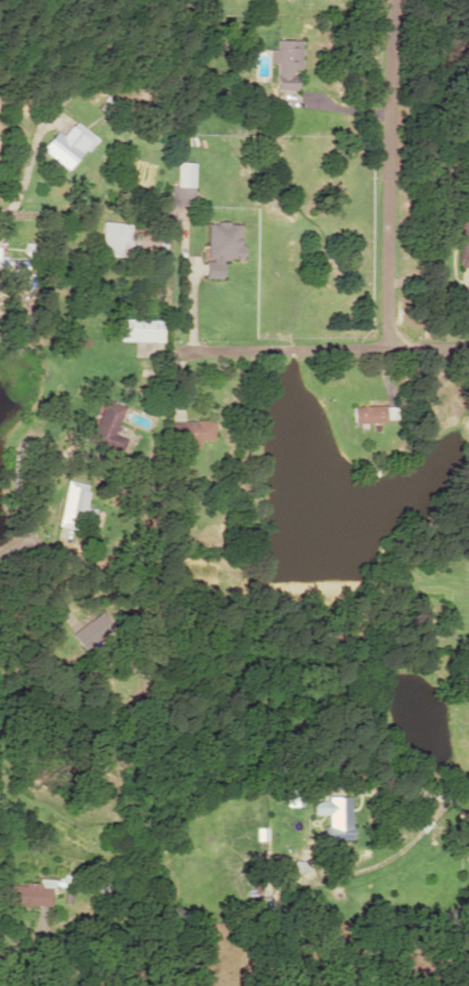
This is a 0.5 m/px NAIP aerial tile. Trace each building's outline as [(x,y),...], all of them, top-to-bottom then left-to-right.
[(274,89),(294,89),(295,69),(300,69),(301,39),(275,39),(275,48),(268,48),(268,62),(275,62),(274,89)] [(56,130),(41,149),(67,169),(84,147),(87,150),(97,138),(75,120),(63,135),(56,130)] [(192,185),(169,185),(168,204),(191,205),(192,185)] [(468,267),(468,210),(459,210),(458,240),(460,240),(459,266),(468,267)] [(127,256),(128,222),(101,221),(100,255),(127,256)] [(206,222),(205,259),(203,259),(203,277),(220,277),(220,258),(239,258),(240,222),(206,222)] [(27,259),(4,260),(4,258),(0,258),(0,269),(13,268),(13,274),(27,274),(27,259)] [(161,319),(119,318),(118,340),(160,341),(161,319)] [(123,406),(103,397),(86,439),(119,452),(125,438),(112,433),(123,406)] [(386,422),(385,404),(352,405),(353,423),(386,422)] [(170,420),(171,440),(188,439),(188,447),(198,447),(198,440),(213,439),(212,419),(170,420)] [(57,525),(72,528),(75,514),(91,517),(93,508),(83,506),(88,483),(66,479),(57,525)] [(321,839),(349,839),(348,796),(325,796),(325,800),(311,800),(311,814),(326,814),(327,825),(321,825),(321,839)] [(8,904),(49,905),(50,881),(38,880),(38,882),(22,881),(22,884),(8,884),(8,904)]
